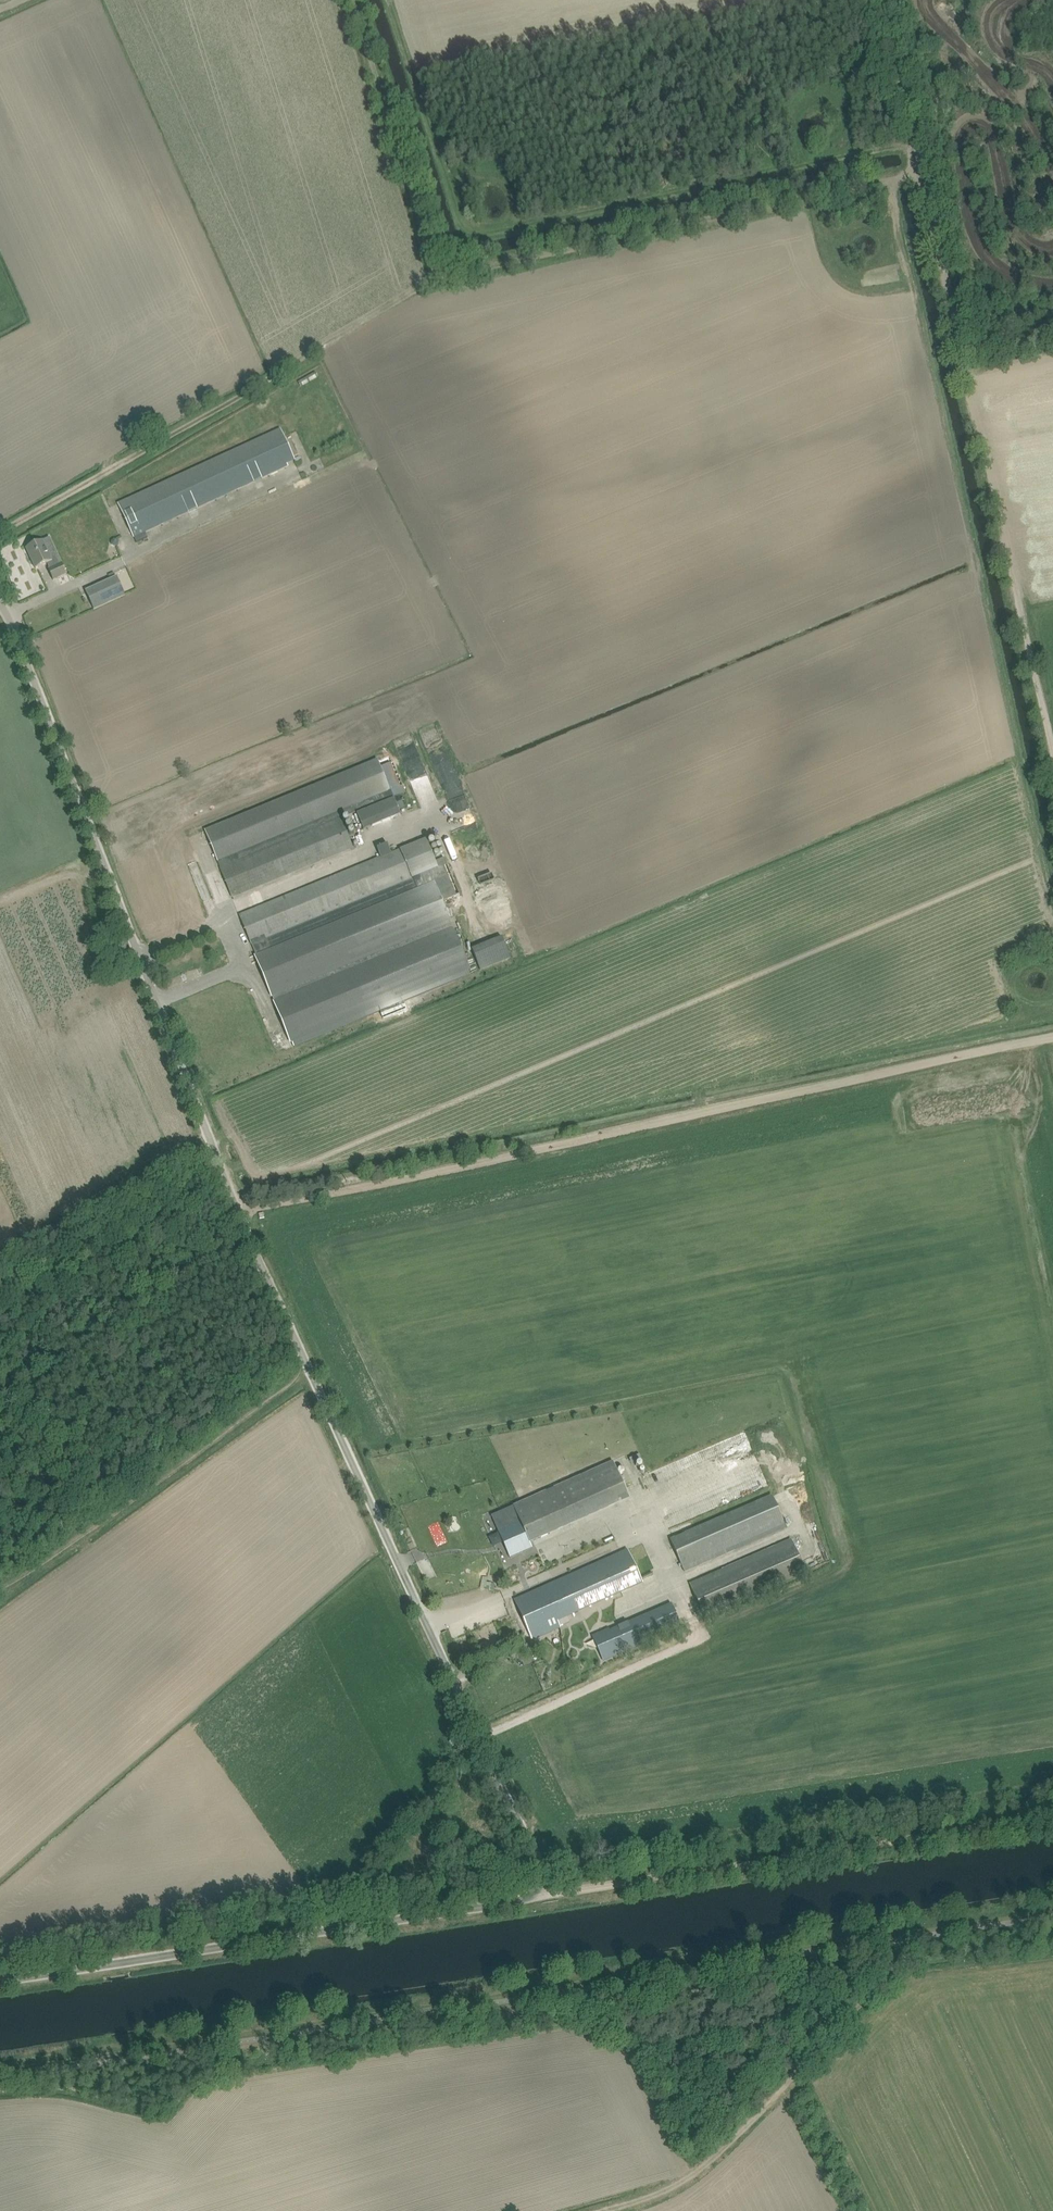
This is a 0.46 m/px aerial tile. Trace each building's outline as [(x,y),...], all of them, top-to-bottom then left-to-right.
[(134,537),(296,462),(280,428),(118,503),(134,537)] [(36,543),(26,548),(36,568),(47,563),(50,569),(49,569),(54,580),(63,576),(67,574),(62,563),(50,537),(43,540),(36,543)] [(94,609),(126,595),(117,577),(86,591),(94,609)] [(378,759),(205,831),(232,897),(351,848),(352,850),(356,848),(355,846),(353,847),(341,819),(405,792),(393,763),(381,768),(378,759)] [(358,812),(364,829),(402,814),(395,797),(358,812)] [(381,858),(240,915),(256,955),(273,997),(275,1001),(292,1042),(294,1046),(380,1011),(383,1019),(406,1010),(403,1002),(470,974),(469,970),(451,928),(450,924),(441,902),(443,902),(460,895),(444,858),(436,862),(426,839),(391,853),(388,844),(377,848),(381,858)] [(502,937),(472,950),(480,970),(511,957),(502,937)] [(508,1527),(498,1531),(499,1532),(502,1531),(513,1555),(510,1557),(510,1558),(532,1548),(530,1542),(550,1534),(547,1525),(576,1512),(564,1483),(513,1506),(514,1506),(500,1512),(501,1513),(502,1512),(508,1527)] [(685,1571),(785,1527),(771,1495),(671,1539),(685,1571)] [(703,1613),(804,1570),(791,1540),(691,1584),(703,1613)] [(525,1596),(515,1600),(533,1640),(543,1635),(560,1627),(558,1622),(579,1612),(577,1608),(635,1582),(641,1579),(628,1549),(621,1552),(525,1596)] [(603,1661),(639,1645),(638,1642),(679,1624),(670,1603),(592,1636),(603,1661)]
